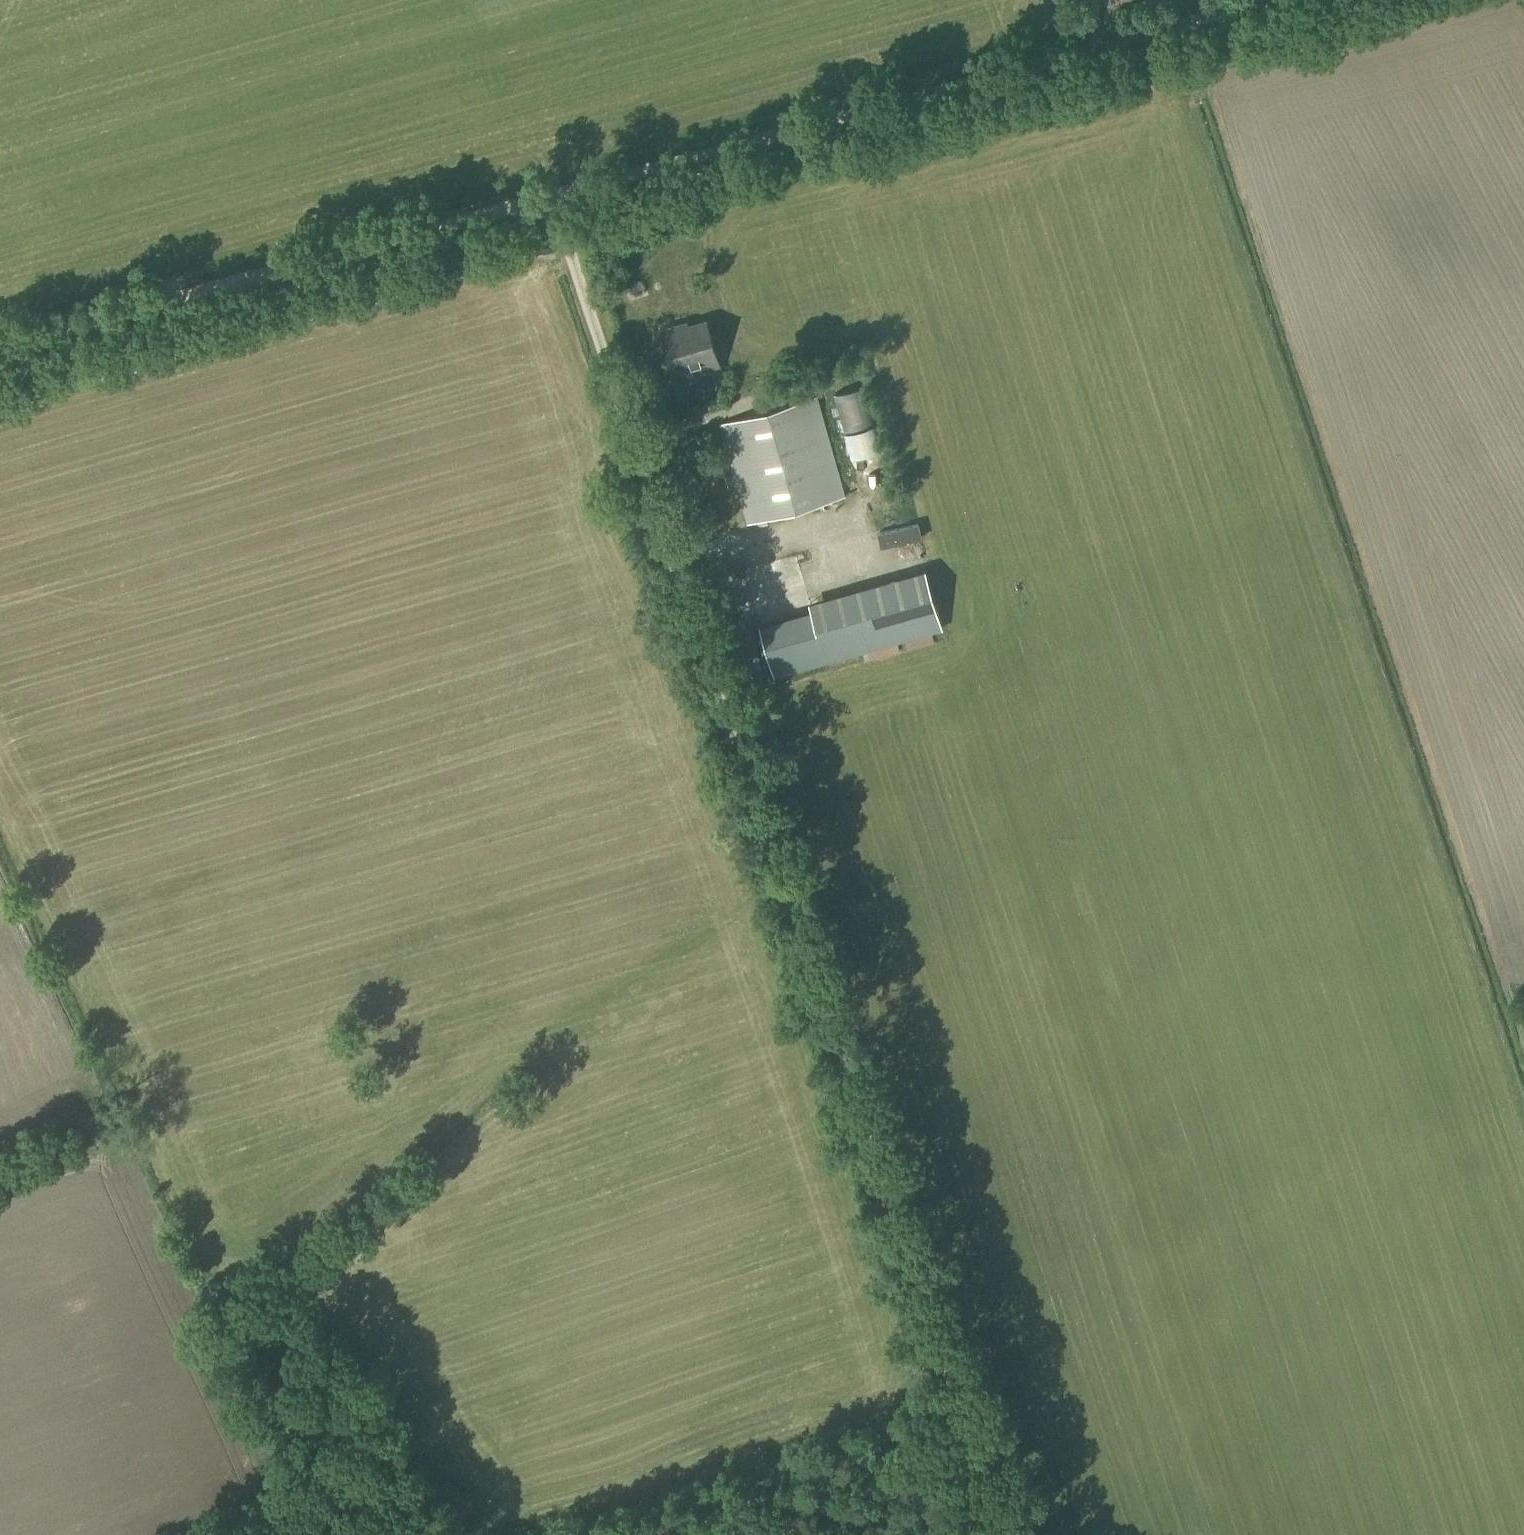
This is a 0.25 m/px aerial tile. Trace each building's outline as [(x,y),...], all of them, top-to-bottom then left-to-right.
[(698,372),(719,366),(707,320),(680,328),(679,325),(662,330),(673,372),(696,365),(698,372)] [(846,432),(875,424),(864,387),(835,395),(846,432)] [(847,496),(818,396),(717,424),(746,524),(847,496)] [(826,626),(771,640),(780,678),(835,664),(826,626)]
